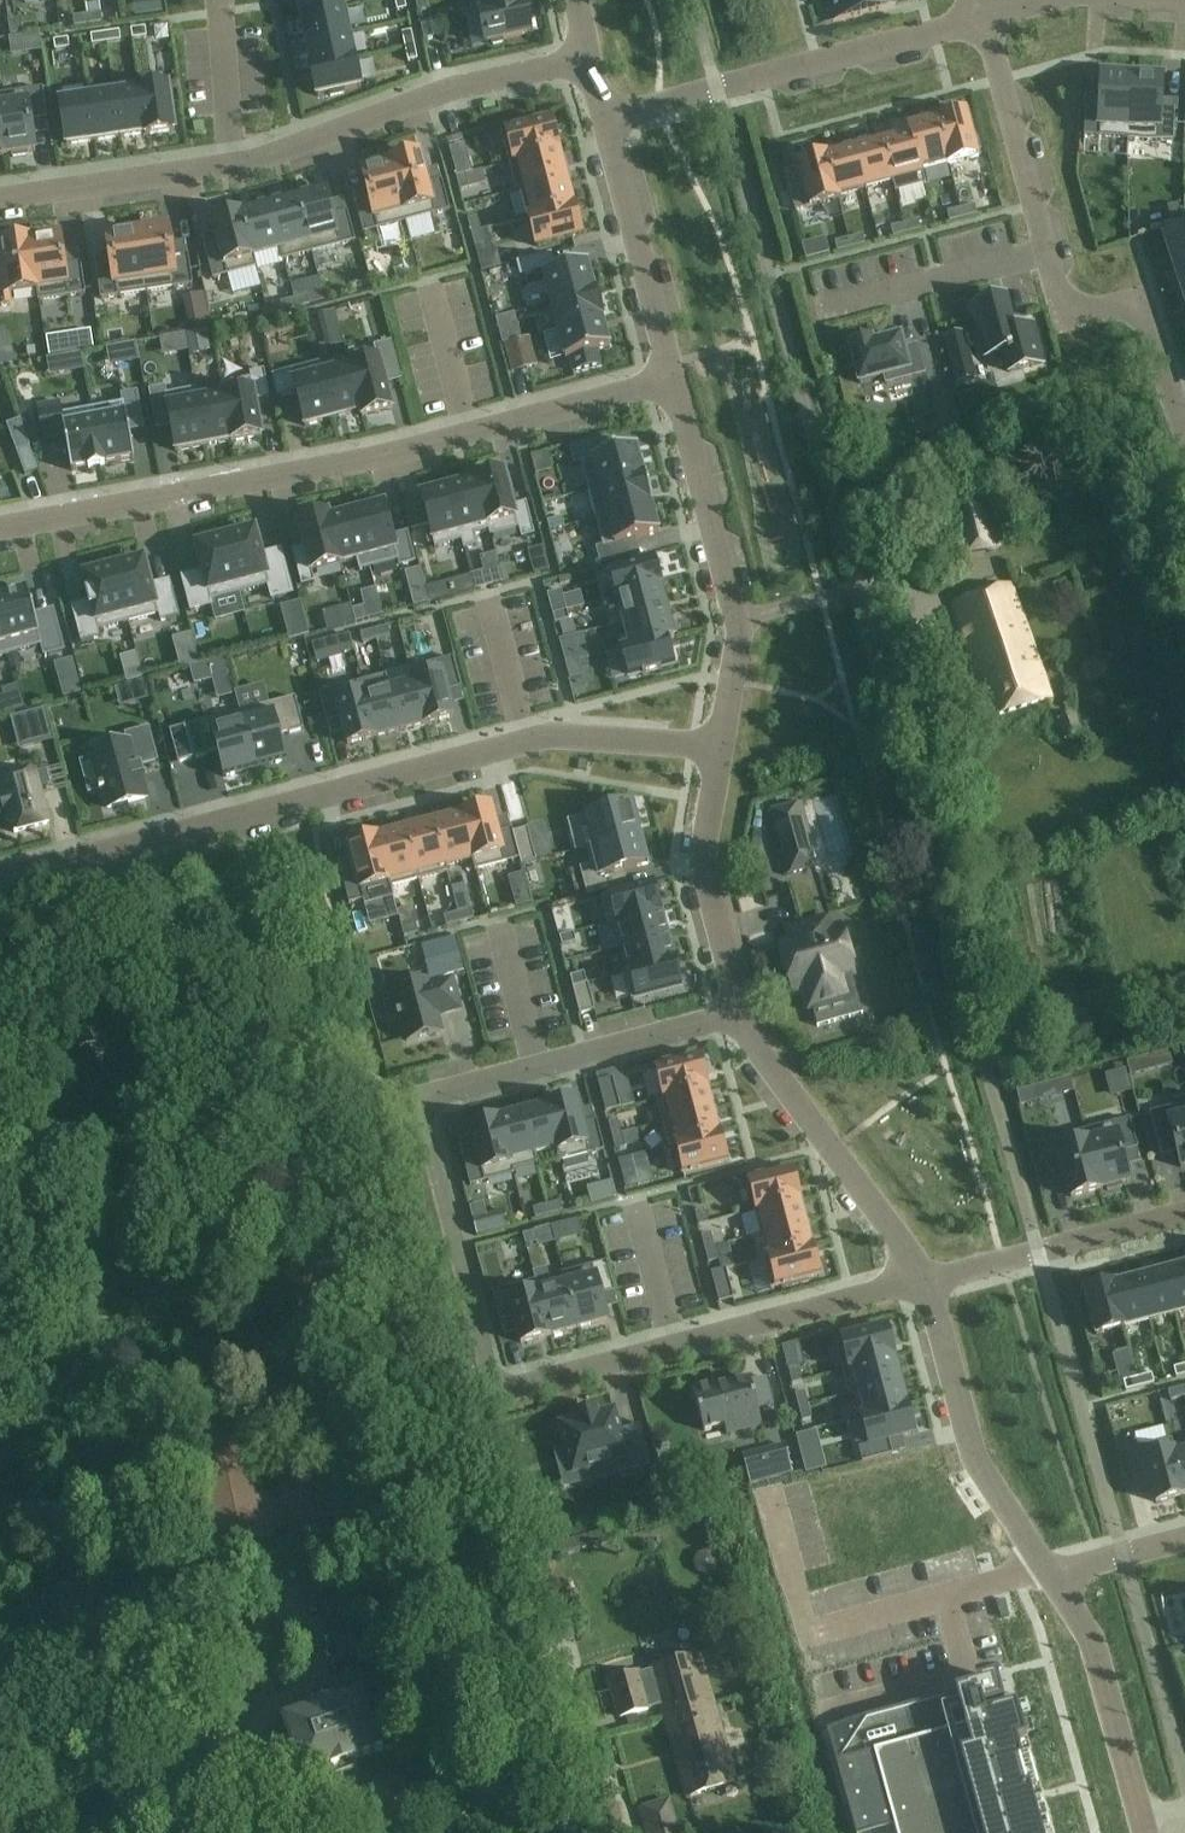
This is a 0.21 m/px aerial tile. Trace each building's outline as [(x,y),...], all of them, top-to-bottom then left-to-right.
[(135,16),(163,12),(161,0),(133,0),(135,16)] [(301,16),(343,7),(342,0),(297,0),(301,16)] [(396,10),(406,8),(404,0),(394,0),(396,10)] [(427,10),(425,0),(415,0),(418,12),(427,10)] [(523,0),(469,0),(472,16),(480,15),(480,13),(524,4),(523,0)] [(833,21),(864,13),(861,0),(827,0),(833,21)] [(895,0),(861,0),(864,13),(896,5),(895,0)] [(486,43),(492,42),(493,45),(503,42),(503,39),(530,33),(524,4),(480,13),(480,15),(486,43)] [(349,33),(343,7),(301,16),(306,42),(349,33)] [(87,15),(88,24),(103,22),(101,13),(87,15)] [(88,24),(87,15),(73,17),(74,26),(88,24)] [(22,20),(10,21),(12,35),(23,34),(22,20)] [(430,24),(421,26),(424,40),(433,38),(430,24)] [(130,29),(132,39),(146,37),(145,27),(130,29)] [(119,31),(105,33),(106,43),(120,41),(119,31)] [(401,33),(404,47),(414,45),(411,31),(401,33)] [(106,43),(105,33),(90,35),(92,45),(106,43)] [(312,66),(310,66),(311,68),(354,58),(349,33),(306,42),(312,66)] [(42,49),(40,34),(30,36),(32,50),(42,49)] [(68,39),(54,41),(55,50),(69,48),(68,39)] [(404,47),(408,61),(417,59),(414,45),(404,47)] [(330,96),(344,93),(343,90),(360,86),(354,58),(311,68),(317,96),(330,93),(330,96)] [(1086,104),(1084,136),(1129,138),(1132,76),(1127,76),(1127,73),(1113,72),(1113,75),(1102,74),(1100,105),(1086,104)] [(1132,76),(1129,138),(1173,141),(1175,109),(1161,109),(1162,78),(1151,77),(1151,74),(1137,74),(1137,76),(1132,76)] [(175,130),(168,86),(139,90),(146,135),(175,130)] [(5,155),(12,154),(13,157),(27,155),(27,152),(35,151),(31,121),(47,119),(43,88),(0,94),(0,118),(5,155)] [(120,137),(145,133),(145,135),(146,135),(139,90),(114,94),(120,137)] [(114,94),(88,98),(94,141),(120,137),(114,94)] [(94,141),(88,98),(60,102),(66,145),(94,141)] [(980,150),(977,139),(974,140),(967,113),(937,120),(949,164),(979,157),(977,151),(980,150)] [(922,171),(949,164),(937,120),(908,128),(910,134),(911,134),(921,172),(922,171)] [(518,161),(558,150),(551,121),(523,128),(522,125),(512,128),(513,131),(501,134),(509,164),(518,162),(518,161)] [(883,141),(894,181),(892,181),(895,193),(926,185),(922,171),(921,172),(911,134),(910,134),(883,141)] [(866,189),(892,181),(894,181),(883,141),(855,149),(866,189)] [(449,148),(452,163),(456,177),(466,175),(472,173),(464,144),(449,148)] [(855,149),(827,156),(838,196),(839,196),(866,189),(855,149)] [(518,161),(518,162),(525,187),(526,189),(566,178),(558,150),(518,161)] [(406,222),(449,210),(441,180),(427,184),(420,155),(391,163),(406,222)] [(809,208),(840,199),(839,196),(838,196),(827,156),(798,164),(805,191),(802,192),(805,202),(808,202),(809,208)] [(391,163),(384,165),(383,161),(369,165),(370,168),(362,171),(369,199),(355,203),(363,233),(406,222),(391,163)] [(456,177),(460,191),(469,189),(466,175),(456,177)] [(526,189),(525,187),(520,189),(528,219),(530,219),(529,217),(573,206),(566,178),(526,189)] [(312,253),(355,242),(347,212),(333,215),(326,190),(297,198),(312,253)] [(281,249),(279,249),(282,261),(312,253),(297,198),(269,205),(281,249)] [(1182,219),(1178,204),(1166,207),(1171,222),(1182,219)] [(269,205),(241,213),(253,256),(254,256),(279,249),(281,249),(269,205)] [(529,217),(530,219),(537,247),(581,235),(573,206),(529,217)] [(977,215),(975,206),(961,209),(963,219),(977,215)] [(949,222),(963,219),(961,209),(947,213),(949,222)] [(212,279),(257,267),(254,256),(253,256),(241,213),(212,220),(218,245),(204,249),(212,279)] [(471,233),(480,230),(477,216),(467,219),(471,233)] [(921,230),(918,220),(904,224),(907,233),(921,230)] [(893,237),(907,233),(904,224),(890,228),(893,237)] [(188,254),(171,257),(167,227),(159,229),(158,226),(143,228),(144,231),(137,232),(146,292),(192,285),(188,254)] [(107,236),(112,266),(96,268),(100,299),(146,292),(137,232),(130,233),(130,230),(115,232),(116,235),(107,236)] [(484,244),(480,230),(471,233),(475,247),(484,244)] [(1172,264),(1184,260),(1184,232),(1164,239),(1172,264)] [(38,301),(85,293),(81,263),(64,265),(60,236),(52,237),(51,234),(36,236),(37,239),(30,240),(38,289),(36,289),(38,301)] [(851,248),(865,244),(863,235),(849,239),(851,248)] [(835,242),(837,252),(851,248),(849,239),(835,242)] [(10,305),(8,293),(36,289),(38,289),(30,240),(0,245),(5,274),(0,275),(0,306),(10,305)] [(809,244),(802,245),(806,260),(813,258),(809,244)] [(550,253),(518,262),(521,275),(554,266),(550,253)] [(1181,289),(1184,288),(1184,260),(1172,264),(1181,289)] [(595,291),(595,290),(587,262),(543,274),(550,303),(595,291)] [(595,290),(595,291),(550,303),(557,330),(602,318),(602,319),(603,319),(595,290)] [(204,292),(187,296),(190,311),(207,307),(204,292)] [(308,295),(294,299),(296,308),(310,305),(308,295)] [(1004,352),(1010,371),(1043,362),(1032,324),(1014,329),(1005,297),(972,306),(986,357),(1004,352)] [(294,299),(280,303),(283,312),(296,308),(294,299)] [(321,327),(338,322),(335,310),(324,313),(318,314),(321,327)] [(497,318),(500,331),(519,326),(515,313),(497,318)] [(565,359),(570,358),(573,371),(600,364),(597,351),(610,347),(602,319),(602,318),(557,330),(565,359)] [(0,331),(0,350),(10,346),(4,329),(0,331)] [(70,335),(72,352),(89,349),(87,332),(70,335)] [(942,338),(951,374),(972,368),(962,332),(942,338)] [(900,337),(873,345),(872,340),(849,346),(850,349),(846,351),(850,369),(855,368),(859,383),(884,377),(886,384),(924,373),(917,345),(903,349),(900,337)] [(528,338),(505,344),(512,372),(536,366),(528,338)] [(73,371),(84,369),(81,353),(70,355),(73,371)] [(392,409),(379,359),(350,366),(362,411),(360,411),(362,417),(392,409)] [(278,397),(296,392),(304,426),(333,418),(321,374),(323,373),(320,362),(272,375),(278,397)] [(360,411),(362,411),(350,366),(323,373),(321,374),(333,418),(360,411)] [(223,395),(232,440),(231,441),(231,442),(262,436),(255,401),(269,399),(264,370),(249,373),(250,378),(220,384),(222,395),(223,395)] [(169,417),(175,451),(205,445),(196,400),(198,400),(195,389),(165,394),(164,389),(151,391),(156,419),(169,417)] [(123,402),(93,408),(103,465),(134,459),(128,424),(142,421),(137,393),(122,395),(123,402)] [(205,445),(231,441),(232,440),(223,395),(222,395),(198,400),(196,400),(205,445)] [(952,396),(933,401),(940,429),(959,424),(952,396)] [(71,471),(103,465),(93,408),(61,414),(59,402),(38,406),(44,439),(65,436),(71,471)] [(16,452),(30,447),(20,420),(6,425),(16,452)] [(571,449),(575,463),(580,462),(588,491),(644,476),(644,474),(643,475),(636,447),(602,456),(599,442),(571,449)] [(519,528),(521,538),(534,534),(526,502),(513,506),(504,472),(475,480),(476,480),(489,530),(490,536),(519,528)] [(644,476),(588,491),(595,519),(652,504),(644,476)] [(476,480),(475,480),(448,487),(462,540),(461,540),(463,549),(478,545),(475,534),(489,530),(476,480)] [(426,530),(429,542),(433,541),(435,547),(461,540),(462,540),(448,487),(421,495),(429,529),(426,530)] [(959,555),(1000,546),(987,494),(946,502),(959,555)] [(398,560),(400,565),(414,562),(407,534),(393,537),(384,505),(380,506),(379,501),(364,505),(365,510),(355,512),(370,568),(398,560)] [(652,504),(595,519),(603,547),(597,549),(601,563),(629,556),(626,542),(659,533),(651,505),(652,505),(652,504)] [(370,568),(355,512),(343,515),(342,511),(329,514),(328,515),(340,564),(356,560),(359,571),(370,568)] [(329,514),(328,513),(298,521),(307,555),(294,558),(301,585),(314,582),(311,571),(340,564),(328,515),(329,514)] [(562,518),(548,522),(550,531),(564,527),(562,518)] [(264,562),(255,529),(225,537),(240,593),(268,585),(271,598),(292,593),(283,557),(264,562)] [(190,610),(211,605),(210,601),(240,593),(225,537),(195,545),(204,578),(183,584),(190,610)] [(172,587),(153,592),(144,559),(130,562),(129,558),(112,562),(128,622),(158,615),(160,621),(180,616),(172,587)] [(654,560),(609,571),(617,600),(661,588),(654,560)] [(90,609),(75,613),(82,642),(100,637),(98,630),(128,622),(112,562),(96,566),(97,571),(83,575),(88,594),(86,594),(90,609)] [(500,568),(472,575),(476,590),(504,582),(500,568)] [(449,583),(426,588),(430,602),(452,596),(449,583)] [(1049,697),(1011,585),(954,604),(992,716),(1049,697)] [(2,596),(0,597),(0,610),(12,654),(42,646),(45,655),(63,650),(55,617),(36,622),(27,590),(21,591),(20,587),(0,592),(2,596)] [(668,614),(661,588),(617,600),(624,625),(668,614)] [(412,594),(415,606),(430,602),(426,590),(412,594)] [(550,606),(553,615),(566,611),(564,602),(561,591),(547,594),(550,606)] [(281,606),(287,630),(290,639),(309,634),(307,624),(301,601),(281,606)] [(368,619),(382,615),(379,604),(365,607),(368,619)] [(355,621),(350,605),(340,608),(344,625),(355,621)] [(0,610),(0,657),(12,654),(0,610)] [(566,611),(553,615),(555,624),(569,621),(566,611)] [(667,641),(667,640),(674,637),(668,614),(624,625),(629,647),(630,651),(667,641)] [(388,626),(374,630),(376,639),(390,636),(388,626)] [(360,634),(362,643),(376,639),(374,630),(360,634)] [(198,663),(191,633),(172,638),(180,668),(198,663)] [(354,651),(350,635),(338,637),(342,654),(354,651)] [(629,676),(642,673),(643,676),(661,671),(660,668),(673,665),(667,641),(630,651),(629,647),(622,649),(629,676)] [(566,665),(580,661),(577,652),(564,655),(566,665)] [(54,663),(56,670),(74,666),(72,658),(54,663)] [(225,658),(190,668),(195,684),(230,675),(225,658)] [(409,669),(411,679),(412,678),(424,724),(453,716),(447,691),(461,688),(453,658),(409,669)] [(582,670),(580,661),(566,665),(569,674),(570,680),(584,676),(582,670)] [(424,724),(412,678),(411,679),(387,685),(388,690),(390,690),(400,730),(424,724)] [(145,681),(115,689),(120,706),(150,698),(145,681)] [(25,708),(18,685),(2,689),(9,712),(25,708)] [(336,700),(333,689),(319,693),(327,723),(341,719),(347,744),(376,736),(366,696),(367,696),(366,692),(336,700)] [(390,690),(388,690),(367,696),(366,696),(376,736),(400,730),(390,690)] [(240,711),(255,768),(286,760),(279,735),(303,729),(295,697),(240,711)] [(255,768),(240,711),(185,726),(193,758),(218,752),(224,777),(255,768)] [(47,712),(21,719),(24,730),(37,727),(42,741),(55,738),(47,712)] [(179,762),(193,758),(185,726),(170,730),(179,762)] [(103,790),(107,808),(145,798),(139,776),(144,775),(141,765),(158,761),(149,727),(130,732),(133,741),(92,752),(102,786),(98,787),(99,791),(103,790)] [(14,833),(47,824),(33,773),(0,781),(5,798),(1,799),(5,818),(10,816),(14,833)] [(785,848),(792,873),(814,867),(813,863),(821,861),(813,833),(817,832),(807,800),(777,808),(789,847),(785,848)] [(567,820),(575,852),(587,849),(586,848),(640,834),(632,803),(567,820)] [(519,859),(512,833),(511,829),(497,833),(491,808),(462,816),(473,859),(472,860),(475,871),(519,859)] [(446,866),(472,860),(473,859),(462,816),(434,823),(445,867),(446,866)] [(445,867),(434,823),(406,830),(419,880),(448,872),(446,866),(445,867)] [(527,829),(512,833),(519,859),(521,865),(536,861),(527,829)] [(390,888),(419,880),(406,830),(378,838),(389,882),(388,882),(390,888)] [(615,873),(648,864),(640,834),(586,848),(587,849),(591,865),(579,868),(587,896),(619,887),(615,873)] [(341,874),(349,904),(364,900),(361,889),(388,882),(389,882),(378,838),(349,846),(355,871),(341,874)] [(660,910),(653,884),(600,898),(608,925),(616,923),(616,922),(660,910)] [(471,909),(468,896),(454,899),(458,912),(471,909)] [(566,907),(552,911),(559,936),(573,933),(566,907)] [(460,922),(474,918),(471,909),(457,912),(460,922)] [(667,935),(660,910),(616,922),(616,923),(622,947),(667,935)] [(460,922),(457,912),(443,916),(446,925),(460,922)] [(794,928),(797,939),(779,944),(792,988),(804,985),(810,1005),(813,1004),(814,1010),(846,1001),(844,995),(847,994),(841,974),(853,971),(840,926),(827,930),(824,919),(794,928)] [(401,927),(404,937),(418,933),(415,924),(401,927)] [(573,933),(559,936),(561,946),(575,942),(573,933)] [(629,972),(673,960),(667,935),(622,947),(629,971),(629,972)] [(452,938),(423,945),(429,975),(462,968),(454,937),(452,938)] [(386,983),(379,957),(363,961),(371,987),(386,983)] [(629,972),(629,971),(623,972),(631,1000),(680,987),(673,960),(629,972)] [(583,973),(569,977),(572,987),(586,983),(583,973)] [(429,985),(428,980),(393,989),(399,1012),(396,1012),(397,1013),(399,1013),(400,1017),(398,1018),(398,1019),(401,1018),(407,1041),(442,1031),(437,1015),(460,1008),(452,979),(429,985)] [(579,1014),(594,1010),(587,983),(586,983),(572,987),(579,1014)] [(663,1097),(707,1086),(699,1056),(672,1063),(671,1060),(661,1063),(662,1066),(656,1068),(663,1096),(663,1097)] [(1145,1072),(1141,1059),(1127,1062),(1131,1076),(1145,1072)] [(1131,1090),(1126,1068),(1123,1069),(1122,1065),(1113,1067),(1115,1071),(1110,1073),(1115,1094),(1131,1090)] [(612,1078),(598,1082),(606,1112),(620,1108),(612,1078)] [(1073,1091),(1070,1078),(1056,1082),(1059,1095),(1073,1091)] [(663,1096),(655,1098),(662,1123),(713,1109),(707,1086),(663,1097),(663,1096)] [(557,1147),(555,1147),(559,1162),(604,1151),(596,1121),(582,1124),(576,1099),(546,1107),(557,1147)] [(1149,1113),(1157,1143),(1173,1139),(1181,1168),(1184,1166),(1184,1104),(1149,1113)] [(557,1147),(546,1107),(523,1113),(533,1153),(534,1153),(555,1147),(557,1147)] [(676,1145),(720,1133),(713,1109),(662,1123),(669,1148),(676,1146),(676,1145)] [(513,1170),(537,1164),(534,1153),(533,1153),(523,1113),(499,1119),(512,1171),(513,1170)] [(476,1152),(462,1156),(470,1186),(514,1174),(513,1170),(512,1171),(499,1119),(469,1127),(476,1152)] [(1137,1149),(1129,1119),(1085,1130),(1100,1189),(1106,1187),(1107,1190),(1121,1187),(1121,1184),(1129,1181),(1121,1153),(1137,1149)] [(612,1136),(621,1133),(618,1120),(608,1122),(612,1136)] [(1085,1130),(1039,1142),(1047,1172),(1063,1168),(1071,1197),(1100,1189),(1085,1130)] [(625,1147),(621,1133),(612,1136),(616,1150),(625,1147)] [(676,1145),(676,1146),(684,1174),(727,1162),(720,1133),(676,1145)] [(640,1185),(632,1156),(619,1159),(627,1189),(640,1185)] [(756,1209),(756,1210),(800,1199),(792,1170),(765,1177),(764,1174),(754,1177),(754,1180),(748,1181),(756,1209)] [(806,1223),(800,1199),(756,1210),(756,1209),(754,1210),(761,1236),(767,1234),(766,1233),(806,1223)] [(477,1235),(509,1226),(505,1209),(487,1214),(483,1202),(469,1206),(477,1235)] [(547,1205),(549,1215),(563,1211),(561,1202),(547,1205)] [(549,1215),(547,1205),(533,1209),(536,1218),(549,1215)] [(704,1209),(695,1212),(699,1226),(708,1223),(704,1209)] [(766,1233),(767,1234),(772,1256),(773,1257),(813,1246),(806,1223),(766,1233)] [(522,1235),(525,1244),(539,1240),(536,1231),(522,1235)] [(701,1235),(705,1249),(714,1247),(711,1233),(701,1235)] [(813,1246),(773,1257),(772,1256),(763,1258),(771,1289),(820,1276),(813,1246)] [(718,1260),(714,1247),(705,1249),(709,1263),(718,1260)] [(614,1292),(606,1262),(562,1273),(563,1279),(565,1279),(578,1328),(607,1320),(600,1295),(614,1292)] [(1175,1314),(1184,1312),(1184,1267),(1164,1273),(1175,1314)] [(734,1299),(726,1269),(711,1273),(719,1303),(734,1299)] [(1138,1279),(1150,1321),(1175,1314),(1164,1273),(1138,1279)] [(538,1286),(537,1286),(550,1335),(578,1328),(565,1279),(563,1279),(538,1286)] [(1114,1284),(1113,1284),(1124,1328),(1150,1321),(1138,1279),(1114,1286),(1114,1284)] [(538,1286),(536,1280),(492,1292),(500,1322),(514,1318),(521,1343),(550,1335),(537,1286),(538,1286)] [(1089,1318),(1092,1318),(1097,1335),(1124,1328),(1113,1284),(1085,1292),(1089,1305),(1086,1306),(1089,1318)] [(850,1369),(894,1357),(886,1328),(859,1335),(858,1332),(847,1335),(848,1338),(842,1339),(850,1367),(850,1369)] [(900,1381),(894,1357),(850,1369),(850,1367),(842,1369),(849,1395),(855,1394),(854,1393),(900,1381)] [(1174,1368),(1176,1378),(1184,1375),(1184,1365),(1174,1368)] [(783,1386),(793,1383),(789,1369),(780,1372),(783,1386)] [(1154,1383),(1152,1374),(1138,1378),(1140,1387),(1154,1383)] [(1140,1387),(1138,1378),(1124,1381),(1126,1391),(1140,1387)] [(863,1417),(862,1416),(906,1405),(900,1381),(854,1393),(855,1394),(861,1418),(863,1417)] [(726,1386),(681,1396),(695,1457),(744,1445),(726,1386)] [(1184,1397),(1182,1388),(1168,1391),(1171,1401),(1184,1397)] [(799,1407),(795,1393),(786,1396),(790,1409),(799,1407)] [(863,1417),(870,1445),(859,1448),(862,1462),(892,1454),(889,1440),(914,1434),(906,1405),(862,1416),(863,1417)] [(799,1407),(790,1409),(793,1423),(803,1421),(799,1407)] [(639,1427),(620,1432),(614,1410),(598,1414),(596,1409),(575,1414),(576,1420),(560,1424),(573,1473),(608,1464),(611,1475),(649,1464),(639,1427)] [(373,1523),(361,1463),(279,1480),(282,1492),(264,1496),(251,1435),(191,1448),(211,1547),(272,1534),(271,1533),(289,1529),(292,1541),(373,1523)] [(1149,1478),(1155,1503),(1184,1495),(1174,1455),(1175,1455),(1171,1440),(1127,1451),(1135,1481),(1149,1478)] [(784,1445),(743,1455),(751,1483),(751,1484),(791,1473),(784,1445)] [(1175,1455),(1174,1455),(1184,1495),(1184,1452),(1175,1455)] [(891,1477),(899,1506),(932,1498),(924,1468),(891,1477)] [(867,1515),(899,1506),(891,1477),(859,1486),(867,1515)] [(932,1498),(899,1506),(907,1536),(940,1527),(932,1498)] [(666,1717),(713,1704),(699,1654),(652,1668),(652,1669),(638,1673),(638,1672),(610,1680),(621,1718),(649,1710),(649,1708),(662,1705),(666,1717)] [(400,1706),(393,1687),(386,1690),(380,1674),(353,1683),(357,1696),(334,1704),(333,1702),(311,1710),(311,1712),(283,1722),(294,1753),(288,1755),(285,1760),(290,1775),(296,1777),(301,1775),(302,1778),(331,1768),(332,1769),(354,1761),(354,1760),(382,1750),(371,1716),(400,1706)] [(825,1724),(855,1830),(894,1819),(898,1832),(1047,1832),(1003,1675),(825,1724)] [(713,1704),(666,1717),(688,1797),(735,1783),(713,1704)] [(642,1810),(648,1832),(673,1832),(665,1803),(642,1810)]
